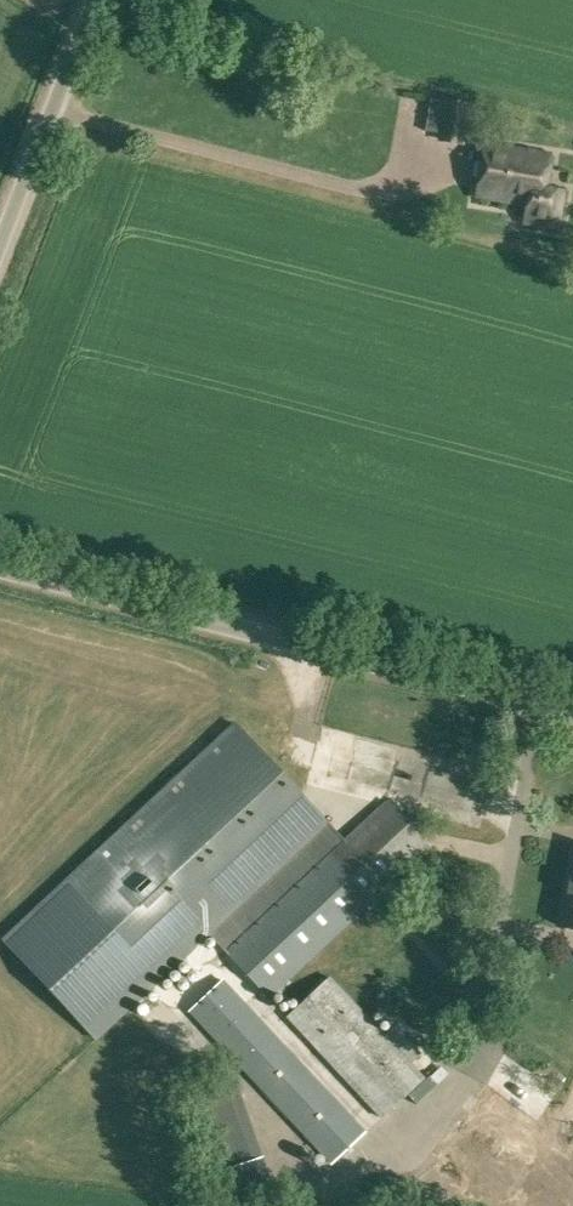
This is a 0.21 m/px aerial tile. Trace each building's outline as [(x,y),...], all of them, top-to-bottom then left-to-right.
[(445,102),(431,99),(424,130),(438,133),(437,140),(462,145),(471,105),(446,99),(445,102)] [(545,189),(551,156),(485,145),(482,165),(486,166),(484,178),(480,177),(477,196),(529,204),(526,223),(558,228),(564,192),(545,189)] [(270,998),(372,904),(383,917),(398,904),(386,891),(431,849),(386,801),(344,840),(235,723),(4,939),(97,1038),(209,933),(270,998)] [(572,848),(557,925),(572,928),(572,848)] [(385,1034),(372,1020),(331,975),(286,1016),(382,1119),(426,1077),(412,1062),(422,1053),(396,1025),(385,1034)] [(331,1165),(367,1132),(223,977),(188,1011),(331,1165)] [(270,1179),(233,1073),(181,1092),(217,1197),(270,1179)] [(572,1194),(572,1150),(559,1144),(557,1149),(516,1132),(519,1126),(488,1111),(458,1171),(535,1205),(567,1205),(572,1194)]
